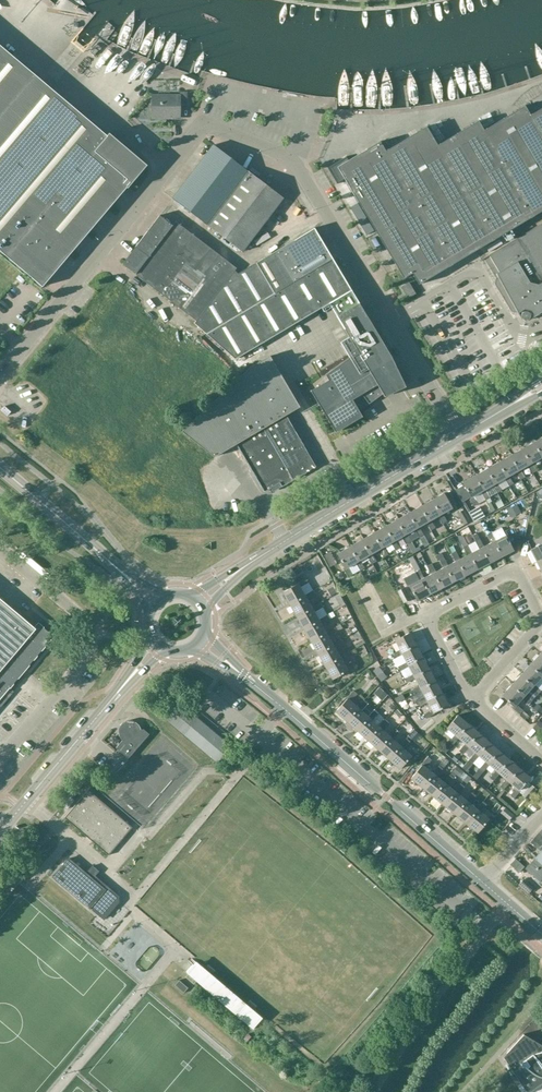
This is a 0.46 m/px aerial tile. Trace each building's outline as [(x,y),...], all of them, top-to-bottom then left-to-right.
[(124,192),(88,161),(108,137),(0,46),(0,251),(43,288),(124,192)] [(187,107),(187,93),(180,93),(180,96),(152,96),(152,119),(180,119),(180,107),(187,107)] [(541,211),(541,109),(530,116),(524,107),(484,131),(478,122),(438,146),(427,128),(404,142),(400,135),(394,138),(391,133),(378,140),(380,143),(349,161),(346,157),(345,155),(337,160),(338,162),(328,168),(337,184),(345,180),(404,278),(412,273),(419,285),(541,211)] [(109,136),(108,137),(88,161),(124,192),(146,166),(109,136)] [(208,225),(248,173),(213,146),(173,199),(208,225)] [(208,225),(216,232),(243,252),(283,199),(248,173),(208,225)] [(236,269),(176,222),(173,226),(160,216),(122,264),(196,321),(192,325),(205,335),(265,299),(248,269),(238,275),(234,272),(236,269)] [(479,261),(479,262),(484,259),(496,279),(498,277),(521,319),(522,319),(524,320),(525,321),(527,320),(528,321),(539,314),(541,315),(541,223),(479,261)] [(266,299),(333,259),(314,228),(256,264),(248,269),(266,299)] [(333,259),(265,299),(205,335),(218,345),(236,360),(322,308),(324,312),(331,308),(333,311),(336,315),(359,302),(333,259)] [(408,298),(415,294),(408,284),(401,288),(408,298)] [(383,394),(384,397),(405,387),(402,380),(408,376),(397,366),(359,302),(336,315),(349,339),(342,343),(351,359),(328,374),(330,380),(310,391),(333,430),(360,414),(352,400),(361,394),(369,404),(383,394)] [(538,341),(535,341),(533,350),(539,351),(541,342),(538,341)] [(270,356),(181,430),(213,456),(236,443),(299,407),(270,356)] [(316,467),(285,415),(236,444),(264,492),(271,488),(273,491),(281,486),(282,487),(316,467)] [(533,443),(541,458),(540,459),(541,462),(541,438),(533,443)] [(541,458),(533,443),(521,450),(529,465),(528,466),(532,474),(537,471),(532,463),(540,459),(541,458)] [(529,465),(521,450),(510,457),(518,471),(517,472),(521,480),(525,477),(521,470),(528,466),(529,465)] [(504,479),(508,487),(513,484),(509,477),(517,472),(518,471),(510,457),(498,464),(506,478),(504,479)] [(506,478),(498,464),(486,470),(494,485),(493,486),(497,493),(502,491),(497,483),(504,479),(506,478)] [(494,485),(486,470),(474,477),(482,492),(481,493),(485,500),(489,498),(490,498),(485,490),(493,486),(494,485)] [(482,492),(474,477),(463,484),(470,497),(469,498),(473,507),(485,500),(481,493),(482,492)] [(443,494),(431,501),(439,516),(438,516),(442,524),(447,521),(442,514),(452,509),(443,494)] [(439,516),(431,501),(419,507),(428,522),(426,523),(431,531),(435,528),(431,521),(438,516),(439,516)] [(507,510),(511,518),(521,512),(516,504),(507,510)] [(419,507),(408,514),(416,529),(414,530),(424,547),(429,545),(419,527),(426,523),(428,522),(419,507)] [(484,517),(479,507),(472,510),(473,511),(469,514),(474,522),(478,520),(484,517)] [(470,521),(463,509),(457,512),(464,525),(470,521)] [(416,529),(408,514),(396,521),(404,536),(402,536),(412,554),(421,550),(419,547),(415,549),(407,534),(414,530),(416,529)] [(404,536),(396,521),(384,527),(392,542),(391,543),(395,551),(400,548),(395,541),(402,536),(404,536)] [(468,528),(475,541),(479,549),(481,548),(489,563),(501,557),(493,542),(491,543),(484,547),(479,539),(473,526),(468,528)] [(383,558),(384,557),(388,555),(383,547),(391,543),(392,542),(384,527),(372,534),(380,549),(379,550),(383,558)] [(456,533),(460,542),(467,555),(469,554),(477,569),(489,563),(481,548),(479,549),(472,553),(465,539),(460,531),(456,533)] [(496,541),(491,533),(487,535),(491,543),(493,542),(501,557),(513,550),(505,536),(496,541)] [(380,549),(372,534),(360,541),(369,556),(367,557),(371,564),(372,564),(375,569),(378,567),(376,562),(376,561),(372,554),(379,550),(380,549)] [(369,556),(360,541),(348,547),(357,562),(355,563),(360,571),(364,568),(360,561),(367,557),(369,556)] [(530,550),(536,562),(541,558),(541,543),(530,550)] [(357,562),(348,547),(337,554),(345,569),(343,570),(348,578),(352,575),(348,567),(355,563),(357,562)] [(451,553),(455,561),(457,560),(465,576),(477,569),(469,554),(467,555),(460,559),(455,551),(451,553)] [(437,555),(443,568),(445,567),(453,582),(465,576),(457,560),(455,561),(448,565),(441,553),(437,555)] [(408,559),(419,580),(421,579),(429,595),(441,589),(433,573),(431,574),(423,578),(419,570),(420,569),(413,556),(408,559)] [(427,566),(431,574),(433,573),(441,589),(453,582),(445,567),(443,568),(436,572),(431,563),(427,566)] [(325,567),(319,570),(326,583),(332,580),(325,567)] [(417,602),(429,595),(421,579),(419,580),(412,584),(407,576),(403,579),(407,587),(409,586),(417,602)] [(282,593),(290,606),(305,597),(305,596),(300,588),(309,583),(306,578),(297,584),(282,593)] [(404,602),(410,599),(404,588),(401,589),(399,585),(396,586),(404,602)] [(330,596),(337,592),(334,586),(327,590),(330,596)] [(313,591),(305,596),(305,597),(290,606),(297,618),(312,609),(312,608),(307,600),(315,595),(313,591)] [(54,636),(44,628),(40,633),(0,599),(0,700),(54,636)] [(320,603),(312,608),(312,609),(297,618),(304,630),(319,621),(319,620),(314,612),(322,608),(320,603)] [(327,616),(319,620),(319,621),(304,630),(310,642),(326,633),(326,632),(321,625),(329,620),(327,616)] [(334,628),(326,632),(326,633),(310,642),(317,655),(333,646),(333,645),(328,637),(337,633),(334,628)] [(393,660),(402,655),(401,654),(416,646),(409,633),(394,641),(399,651),(391,655),(393,660)] [(341,640),(333,645),(333,646),(317,655),(325,667),(340,658),(340,657),(335,649),(343,644),(341,640)] [(422,658),(416,646),(401,654),(402,655),(406,663),(397,667),(400,671),(408,667),(407,666),(422,658)] [(343,662),(351,657),(350,655),(353,653),(352,650),(348,652),(348,653),(340,657),(340,658),(325,667),(332,680),(348,671),(343,662)] [(538,655),(529,665),(541,677),(540,678),(541,680),(541,659),(538,655)] [(428,670),(422,658),(407,666),(408,667),(412,675),(404,679),(406,683),(414,679),(413,678),(428,670)] [(541,677),(529,665),(520,675),(532,687),(531,688),(538,694),(541,691),(534,685),(540,678),(541,677)] [(435,682),(428,670),(413,678),(414,679),(418,687),(410,691),(412,695),(420,691),(420,690),(435,682)] [(525,694),(531,688),(532,687),(520,675),(511,685),(523,696),(522,698),(528,704),(532,700),(525,694)] [(441,694),(435,682),(420,690),(420,691),(424,698),(416,703),(418,707),(427,703),(426,702),(441,694)] [(523,696),(511,685),(501,696),(513,706),(511,708),(519,714),(518,715),(524,720),(528,716),(522,711),(523,710),(516,704),(522,698),(523,696)] [(335,712),(346,722),(357,709),(357,708),(350,702),(357,694),(353,691),(346,699),(335,712)] [(448,706),(441,694),(426,702),(427,703),(431,711),(422,715),(425,719),(433,715),(433,714),(448,706)] [(364,700),(357,708),(357,709),(346,722),(356,731),(368,718),(361,711),(368,704),(364,700)] [(230,746),(197,718),(181,704),(167,721),(217,763),(220,760),(230,746)] [(374,710),(368,718),(356,731),(367,741),(379,728),(378,727),(371,721),(378,713),(374,710)] [(456,738),(467,725),(457,716),(445,729),(453,736),(447,743),(451,746),(457,739),(456,738)] [(436,723),(432,718),(418,730),(423,735),(436,723)] [(385,719),(378,727),(379,728),(367,741),(378,750),(389,737),(389,736),(382,730),(389,723),(385,719)] [(149,734),(144,730),(143,729),(140,729),(140,727),(139,725),(135,722),(133,721),(130,721),(126,721),(124,722),(122,723),(121,725),(119,727),(119,730),(119,732),(119,736),(122,740),(116,748),(128,758),(149,734)] [(541,726),(541,724),(539,721),(533,727),(537,731),(541,726)] [(466,747),(477,734),(467,725),(456,738),(457,739),(464,745),(458,752),(462,755),(468,748),(466,747)] [(395,729),(389,736),(389,737),(378,750),(388,760),(400,747),(399,746),(392,740),(399,732),(395,729)] [(476,755),(487,742),(477,734),(466,747),(468,748),(474,754),(468,760),(472,763),(478,756),(476,755)] [(406,738),(399,746),(400,747),(388,760),(399,770),(411,756),(403,750),(410,742),(406,738)] [(487,764),(498,751),(487,742),(476,755),(478,756),(484,762),(478,769),(482,773),(488,766),(487,764)] [(497,773),(508,760),(498,751),(487,764),(488,766),(495,771),(490,777),(494,780),(499,774),(497,773)] [(456,762),(460,757),(456,754),(452,759),(456,762)] [(410,779),(421,788),(433,774),(432,774),(425,768),(431,760),(427,757),(420,765),(421,766),(410,779)] [(507,782),(518,769),(508,760),(497,773),(499,774),(505,780),(499,787),(503,791),(509,783),(507,782)] [(439,766),(432,774),(433,774),(421,788),(432,797),(444,783),(443,782),(436,777),(442,769),(439,766)] [(529,778),(518,769),(507,782),(509,783),(516,789),(510,796),(513,799),(520,792),(519,791),(529,778)] [(453,778),(450,775),(443,782),(444,783),(432,797),(444,806),(455,792),(454,791),(447,786),(453,778)] [(444,806),(455,815),(466,801),(465,800),(458,795),(464,788),(460,784),(454,791),(455,792),(444,806)] [(522,795),(528,800),(537,790),(531,785),(522,795)] [(89,790),(88,790),(72,809),(64,818),(108,855),(132,827),(89,790)] [(471,793),(465,800),(466,801),(455,815),(466,824),(477,810),(476,810),(469,804),(475,796),(471,793)] [(494,798),(489,804),(495,808),(499,802),(494,798)] [(482,803),(476,810),(477,810),(466,824),(477,833),(488,819),(480,813),(486,806),(482,803)] [(501,813),(509,820),(513,815),(505,808),(501,813)] [(48,832),(44,828),(36,836),(40,840),(48,832)] [(538,833),(533,839),(541,847),(541,837),(538,833)] [(69,858),(53,877),(90,909),(92,907),(93,908),(105,918),(119,902),(119,896),(101,881),(99,884),(92,879),(99,871),(98,871),(92,866),(86,873),(69,858)] [(541,878),(541,865),(534,858),(525,869),(539,882),(541,878)] [(519,873),(524,867),(515,859),(510,865),(519,873)] [(518,885),(528,894),(533,888),(524,879),(518,885)] [(262,1026),(264,1023),(190,959),(188,962),(191,965),(185,973),(252,1030),(258,1023),(262,1026)] [(541,1051),(533,1044),(534,1041),(522,1034),(502,1056),(502,1057),(527,1091),(529,1091),(541,1083),(541,1050),(541,1051)]
